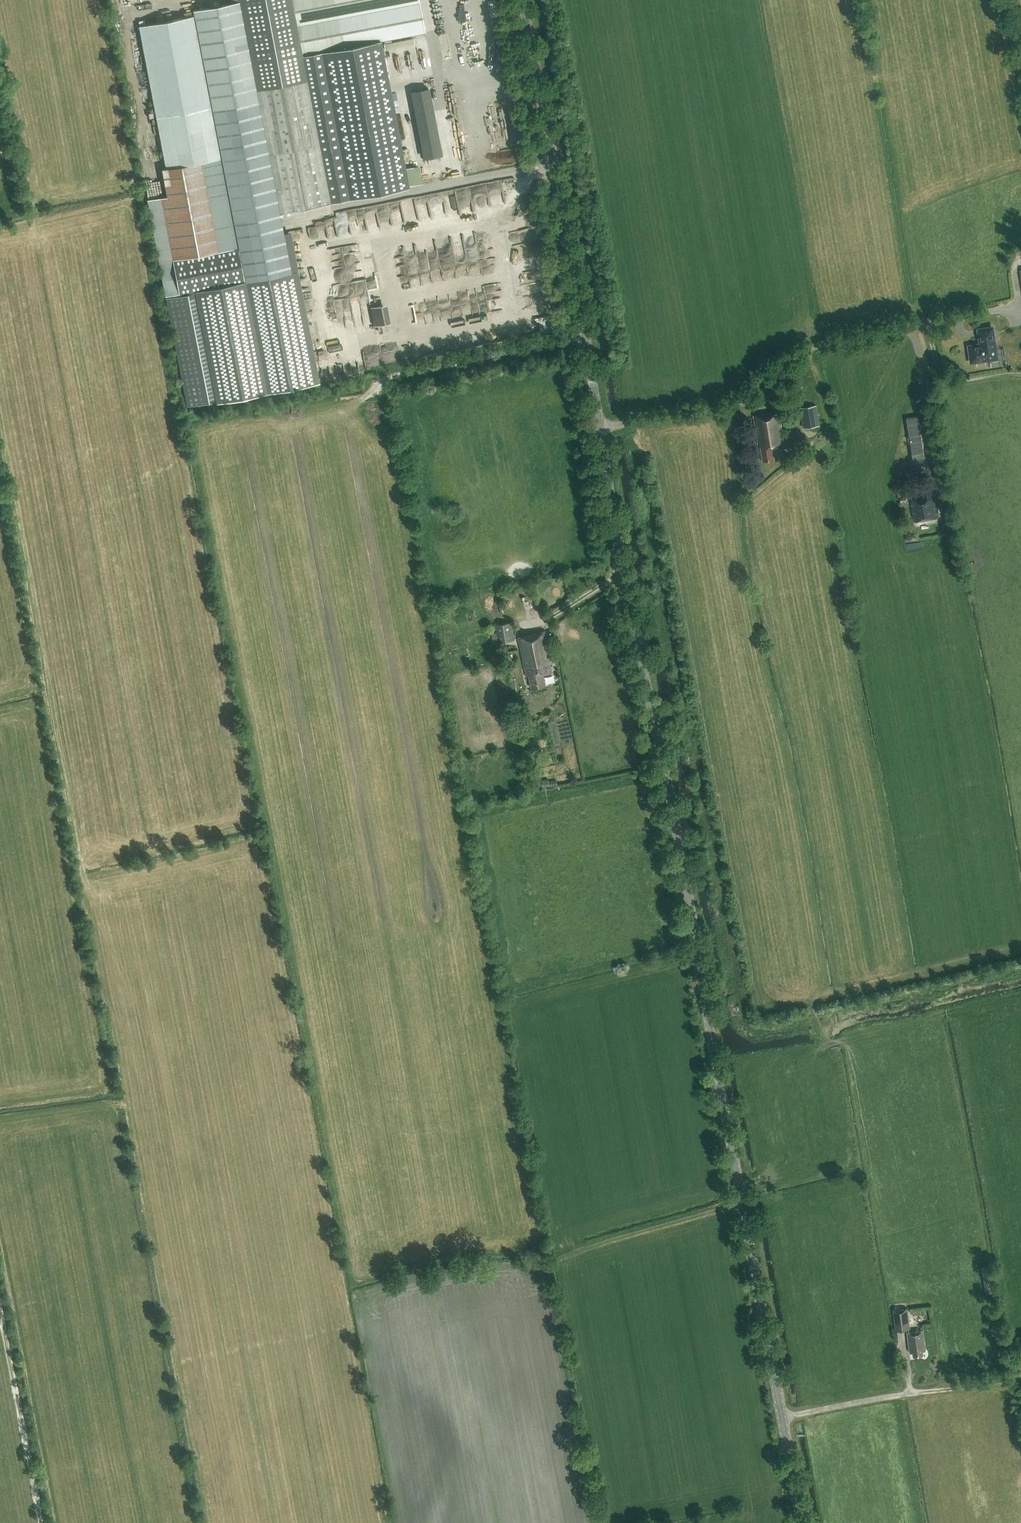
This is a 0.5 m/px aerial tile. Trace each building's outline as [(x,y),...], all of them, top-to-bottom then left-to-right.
[(311,382),(319,381),(291,231),(283,233),(279,211),(408,187),(380,40),(424,32),(418,0),(230,0),(230,2),(192,9),(193,15),(138,26),(165,168),(162,168),(167,195),(147,199),(165,296),(166,295),(187,405),(208,401),(208,402),(311,382)] [(424,156),(443,152),(430,85),(411,89),(424,156)] [(371,306),(376,324),(392,320),(387,301),(371,306)] [(997,358),(992,327),(978,329),(981,344),(969,346),(971,362),(997,358)] [(800,407),(803,427),(819,425),(816,404),(800,407)] [(773,451),(785,448),(779,412),(753,416),(758,443),(760,442),(763,460),(774,458),(773,451)] [(911,503),(914,523),(939,518),(935,498),(933,498),(931,486),(921,488),(922,496),(911,498),(912,502),(911,503)] [(495,624),(498,642),(514,640),(511,622),(495,624)] [(543,673),(551,671),(549,662),(550,662),(544,631),(518,636),(526,676),(530,676),(532,687),(545,684),(543,673)] [(938,1307),(939,1328),(947,1327),(946,1307),(938,1307)] [(896,1331),(910,1329),(908,1308),(893,1310),(896,1331)] [(922,1349),(924,1349),(922,1331),(908,1333),(910,1351),(914,1350),(914,1354),(922,1353),(922,1349)]
